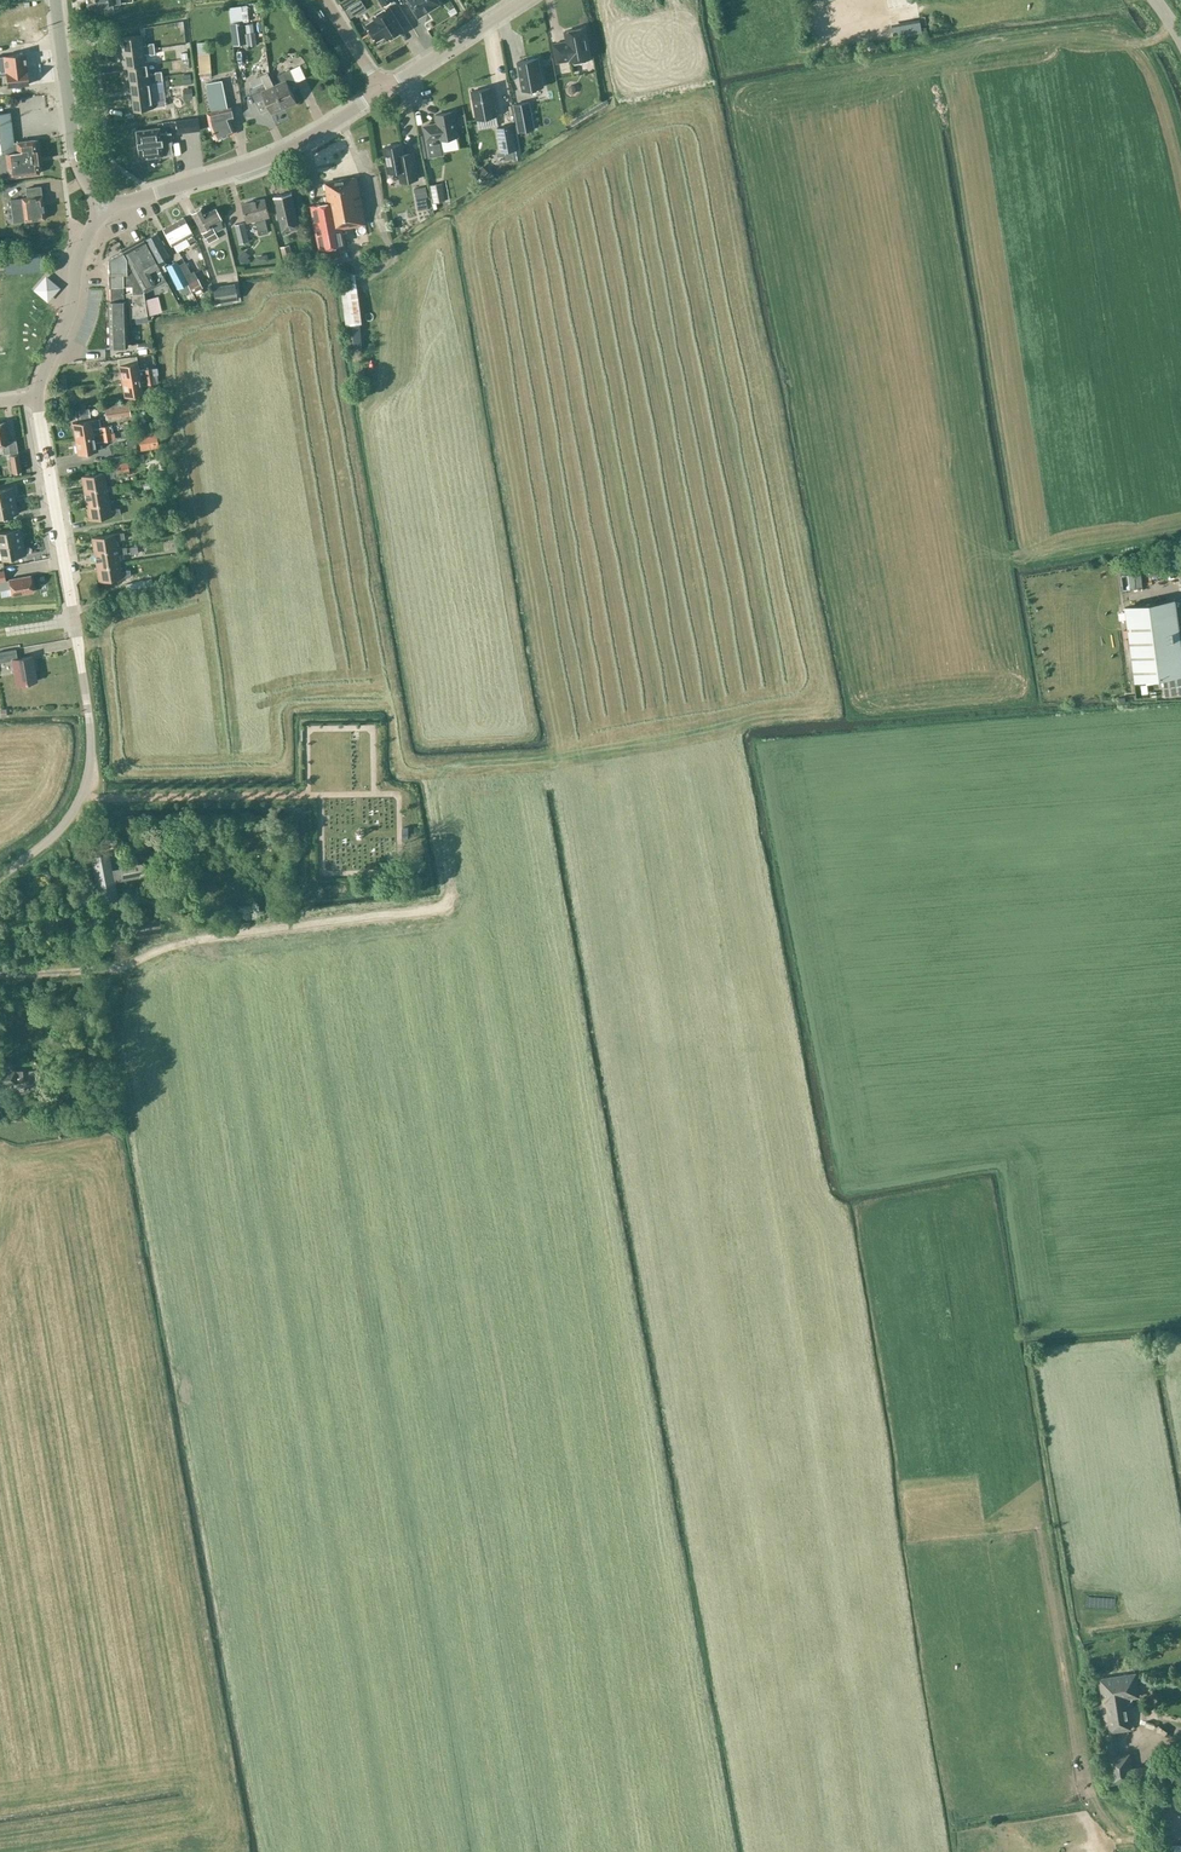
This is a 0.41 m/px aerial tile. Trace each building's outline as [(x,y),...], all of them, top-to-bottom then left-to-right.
[(89,8),(103,6),(104,13),(113,12),(112,5),(120,4),(120,0),(88,0),(89,8)] [(418,17),(440,4),(437,0),(408,0),(418,17)] [(34,5),(26,5),(26,15),(34,15),(34,5)] [(247,44),(242,6),(229,7),(234,45),(247,44)] [(403,29),(389,6),(372,17),(374,20),(367,24),(377,41),(384,36),(387,40),(403,29)] [(254,34),(253,24),(246,25),(247,35),(254,34)] [(584,27),(565,31),(567,41),(553,44),(556,62),(570,60),(571,62),(590,58),(584,27)] [(117,37),(119,52),(153,48),(159,48),(158,42),(153,43),(153,42),(148,43),(148,44),(142,45),(141,34),(117,37)] [(210,73),(208,42),(196,43),(199,74),(210,73)] [(153,48),(119,52),(121,67),(127,66),(145,64),(145,63),(143,54),(149,53),(149,54),(154,54),(153,48)] [(24,53),(0,56),(0,75),(5,74),(6,87),(28,84),(24,53)] [(606,67),(612,65),(611,58),(604,59),(606,67)] [(521,91),(541,87),(536,59),(516,62),(521,91)] [(147,63),(145,63),(145,64),(127,66),(129,81),(161,76),(160,71),(154,71),(155,72),(148,73),(147,63)] [(275,85),(286,107),(297,102),(289,86),(296,82),(290,69),(278,75),(281,82),(275,85)] [(161,76),(129,81),(131,95),(151,92),(150,83),(155,82),(155,83),(162,82),(161,76)] [(215,139),(234,131),(228,119),(232,117),(230,106),(226,107),(221,81),(206,84),(207,91),(211,91),(215,110),(206,112),(208,124),(215,139)] [(569,93),(576,91),(573,81),(567,83),(569,93)] [(272,113),(286,107),(275,85),(267,90),(263,82),(249,89),(255,102),(265,98),(272,113)] [(496,116),(491,88),(472,91),(477,119),(496,116)] [(151,92),(131,95),(133,110),(153,107),(165,105),(164,99),(158,100),(158,101),(152,102),(151,92)] [(533,129),(528,102),(513,104),(518,132),(533,129)] [(443,154),(441,140),(458,137),(453,111),(435,115),(437,125),(432,126),(431,124),(423,126),(429,157),(443,154)] [(39,173),(41,170),(40,165),(37,163),(34,139),(15,141),(13,141),(9,112),(0,113),(0,152),(5,151),(9,177),(39,173)] [(175,120),(176,133),(199,130),(197,117),(175,120)] [(515,149),(510,126),(497,128),(501,152),(515,149)] [(157,127),(135,130),(139,157),(172,153),(170,139),(171,139),(170,132),(159,134),(158,127),(157,127)] [(401,182),(417,179),(413,154),(404,156),(402,144),(384,147),(389,172),(399,170),(401,182)] [(480,178),(487,172),(481,167),(475,172),(480,178)] [(365,224),(356,177),(324,183),(328,202),(311,205),(319,249),(345,244),(342,228),(365,224)] [(445,201),(442,182),(430,184),(433,203),(445,201)] [(43,211),(41,195),(40,186),(26,188),(27,197),(21,198),(23,209),(11,211),(11,214),(14,214),(15,220),(24,219),(24,221),(44,218),(44,217),(45,215),(45,212),(43,211)] [(10,187),(0,189),(0,196),(11,195),(10,187)] [(428,197),(426,187),(414,189),(416,199),(428,197)] [(299,227),(292,192),(274,196),(282,234),(287,233),(286,230),(299,227)] [(269,216),(265,198),(243,204),(247,221),(255,219),(259,234),(268,232),(265,217),(269,216)] [(205,214),(201,207),(190,213),(201,231),(204,237),(208,244),(218,238),(214,231),(211,225),(211,224),(221,219),(214,208),(205,214)] [(192,233),(184,217),(163,228),(172,244),(174,249),(194,238),(191,233),(192,233)] [(249,241),(245,223),(235,225),(240,244),(249,241)] [(154,232),(144,238),(161,272),(165,269),(163,265),(165,263),(162,257),(167,255),(154,232)] [(165,278),(161,272),(144,238),(123,250),(141,285),(151,280),(153,284),(165,278)] [(293,259),(290,244),(281,246),(285,261),(293,259)] [(141,285),(123,250),(108,259),(109,275),(109,287),(110,301),(109,301),(110,346),(127,345),(126,308),(129,307),(131,331),(145,330),(144,314),(146,314),(143,293),(141,285)] [(242,260),(248,259),(247,250),(240,250),(242,260)] [(179,265),(176,260),(166,266),(178,288),(188,283),(192,292),(195,291),(197,296),(204,292),(201,288),(202,287),(193,271),(191,273),(184,262),(179,265)] [(31,286),(45,299),(58,284),(44,272),(31,286)] [(361,324),(355,273),(340,275),(346,325),(361,324)] [(236,300),(234,284),(213,287),(215,303),(236,300)] [(149,313),(156,312),(154,303),(146,304),(149,313)] [(153,352),(152,344),(136,347),(138,354),(153,352)] [(155,360),(154,352),(137,354),(138,362),(155,360)] [(119,365),(122,380),(152,375),(151,367),(138,370),(137,361),(119,365)] [(152,375),(122,380),(124,396),(142,393),(141,385),(147,383),(147,384),(153,383),(152,375)] [(104,407),(106,419),(131,415),(128,403),(104,407)] [(90,418),(89,409),(75,412),(76,420),(90,418)] [(72,422),(75,438),(109,432),(131,429),(130,421),(108,425),(101,426),(92,428),(90,419),(72,422)] [(5,422),(0,423),(0,444),(2,444),(4,453),(10,452),(8,443),(5,422)] [(109,432),(75,438),(78,454),(95,451),(94,442),(104,440),(104,441),(110,440),(113,439),(113,435),(132,432),(131,429),(109,432)] [(155,431),(138,434),(140,448),(157,445),(155,431)] [(114,452),(134,450),(133,441),(113,443),(114,452)] [(21,471),(18,454),(9,456),(12,472),(21,471)] [(129,471),(127,463),(116,465),(117,473),(129,471)] [(107,486),(106,486),(105,476),(109,476),(109,478),(114,477),(113,470),(81,476),(84,490),(107,486)] [(84,490),(86,505),(109,501),(107,490),(111,490),(112,492),(116,491),(115,485),(106,486),(107,486),(84,490)] [(15,500),(13,486),(0,489),(0,503),(15,500)] [(15,500),(0,503),(0,516),(17,513),(15,500)] [(109,501),(86,505),(89,519),(120,514),(119,508),(114,508),(115,510),(111,511),(109,501)] [(22,541),(20,527),(0,531),(0,545),(22,541)] [(91,537),(94,552),(117,548),(115,538),(119,537),(119,539),(124,538),(123,532),(114,534),(114,533),(91,537)] [(22,541),(0,545),(0,550),(1,559),(25,554),(22,541)] [(94,552),(96,566),(119,562),(117,552),(121,551),(122,553),(126,553),(125,546),(117,548),(94,552)] [(138,553),(136,546),(128,547),(129,555),(138,553)] [(119,562),(96,566),(99,580),(121,577),(130,575),(129,569),(124,570),(125,572),(121,573),(119,562)] [(30,576),(30,575),(9,579),(5,580),(3,570),(0,571),(0,589),(10,587),(12,595),(33,591),(30,576)] [(155,589),(154,580),(125,584),(126,594),(141,592),(141,591),(155,589)] [(1134,606),(1125,607),(1135,679),(1180,673),(1180,655),(1174,600),(1134,606)] [(15,649),(0,652),(0,661),(12,659),(17,684),(36,680),(32,656),(17,658),(15,649)] [(1178,677),(1163,678),(1165,695),(1180,693),(1180,676),(1178,677)] [(103,855),(90,857),(94,877),(98,898),(112,895),(108,874),(119,872),(119,877),(140,874),(144,865),(138,861),(117,865),(118,868),(107,870),(105,854),(103,855)] [(18,1070),(0,1072),(0,1083),(15,1082),(23,1081),(22,1069),(18,1070)] [(1139,1697),(1135,1672),(1098,1678),(1102,1703),(1104,1702),(1109,1732),(1130,1729),(1126,1699),(1139,1697)] [(1117,1755),(1113,1732),(1101,1734),(1109,1784),(1133,1781),(1128,1753),(1117,1755)]
